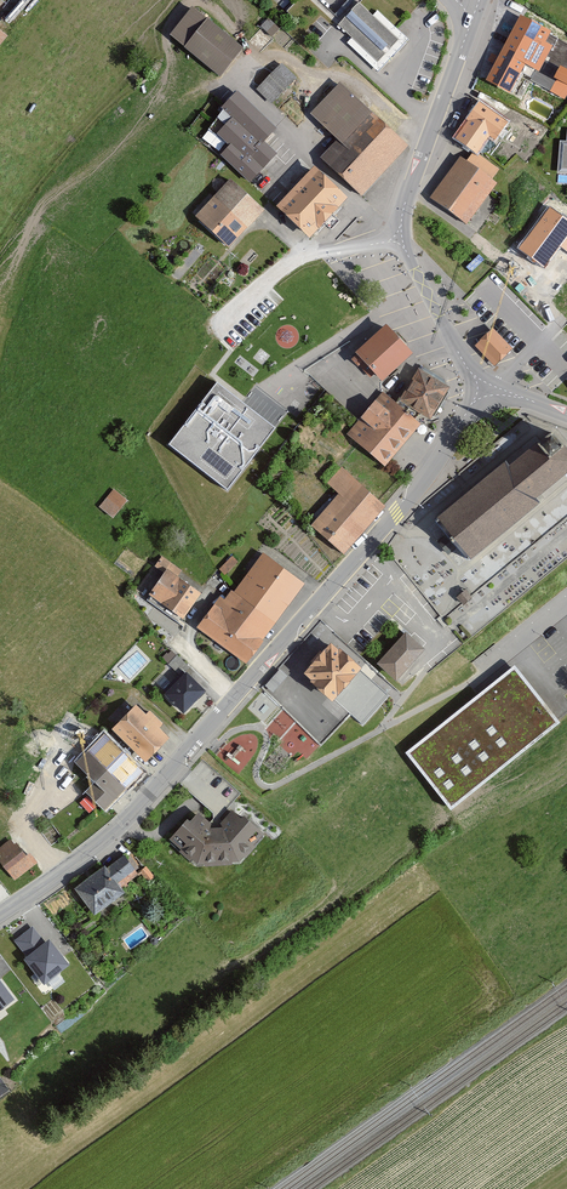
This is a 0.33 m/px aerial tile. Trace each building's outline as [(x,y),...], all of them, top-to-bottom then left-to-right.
[(359,0),(351,0),(336,19),(349,33),(344,39),(377,65),(406,35),(391,20),(374,5),(370,10),(359,0)] [(239,43),(188,2),(164,31),(216,70),(239,43)] [(553,28),(520,12),(486,73),(514,89),(527,69),(536,70),(554,41),(549,39),(553,28)] [(292,71),(266,44),(241,72),(270,96),(292,71)] [(409,142),(339,76),(308,107),(335,135),(319,149),(363,192),(409,142)] [(507,117),(478,97),(456,136),(476,152),(488,136),(496,140),(507,117)] [(273,146),(245,120),(216,149),(247,176),(273,146)] [(560,140),(558,171),(566,172),(566,140),(560,140)] [(457,151),(427,191),(464,220),(495,178),(457,151)] [(347,191),(320,168),(283,209),(308,234),(347,191)] [(262,205),(227,173),(194,208),(228,243),(262,205)] [(550,209),(519,249),(545,268),(561,247),(566,251),(566,221),(550,209)] [(413,350),(386,321),(356,348),(358,350),(352,356),(370,376),(376,370),(382,377),(413,350)] [(512,347),(492,326),(474,344),(494,364),(512,347)] [(418,362),(399,396),(428,415),(449,381),(418,362)] [(420,416),(379,385),(358,412),(370,423),(355,439),(385,461),(420,416)] [(228,495),(276,431),(218,387),(169,451),(228,495)] [(247,402),(266,416),(276,403),(257,389),(247,402)] [(551,433),(540,441),(549,451),(559,443),(551,433)] [(440,516),(471,553),(534,501),(530,496),(566,465),(566,453),(559,443),(549,451),(540,441),(508,467),(504,463),(440,516)] [(387,499),(338,460),(322,477),(336,490),(310,524),(346,550),(387,499)] [(114,486),(99,504),(113,516),(128,497),(114,486)] [(299,583),(263,555),(235,592),(232,590),(224,600),(222,598),(203,623),(245,655),(299,583)] [(199,590),(168,568),(151,592),(182,614),(199,590)] [(406,633),(382,660),(397,673),(421,646),(406,633)] [(331,639),(304,669),(363,721),(387,693),(355,666),(358,663),(331,639)] [(566,720),(518,661),(407,752),(455,811),(566,720)] [(185,669),(166,689),(187,708),(206,688),(185,669)] [(171,732),(137,698),(112,722),(150,757),(171,732)] [(144,767),(105,729),(74,756),(95,779),(87,787),(109,807),(144,767)] [(200,806),(171,834),(201,860),(239,859),(270,828),(241,800),(220,824),(200,806)] [(18,835),(0,849),(0,857),(14,876),(37,857),(18,835)] [(141,868),(127,849),(76,883),(100,915),(129,890),(124,883),(141,868)] [(47,937),(33,923),(16,935),(30,950),(27,955),(50,981),(74,961),(54,936),(47,937)] [(0,972),(0,1007),(18,993),(0,972)]
